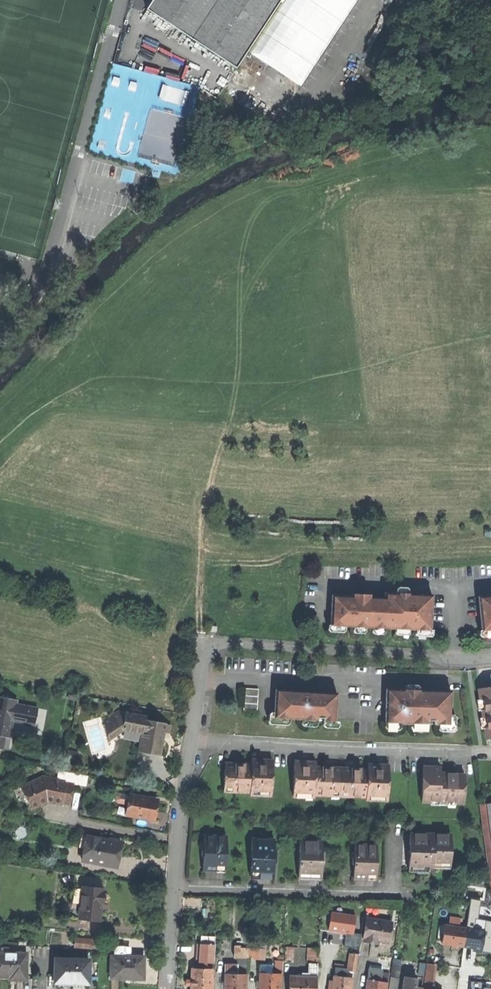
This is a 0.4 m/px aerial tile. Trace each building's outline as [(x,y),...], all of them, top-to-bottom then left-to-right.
[(282,0),(154,0),(148,9),(238,68),(247,53),(282,0)] [(247,53),(300,88),(358,0),(282,0),(247,53)] [(333,596),(332,627),(357,628),(400,629),(409,630),(409,626),(417,626),(417,630),(432,631),(433,596),(386,594),(386,598),(333,596)] [(482,631),(490,630),(490,600),(486,600),(485,596),(478,597),(482,631)] [(480,689),(487,738),(490,737),(490,687),(480,689)] [(245,711),(258,712),(259,689),(246,689),(245,711)] [(387,690),(386,723),(403,723),(408,724),(413,724),(429,724),(439,724),(450,724),(450,714),(450,708),(452,708),(452,691),(419,691),(419,693),(406,692),(394,692),(391,690),(387,690)] [(338,693),(277,691),(276,713),(276,719),(291,720),(298,720),(303,720),(319,721),(324,721),(337,721),(338,693)] [(12,737),(14,721),(17,704),(18,700),(0,697),(0,735),(6,736),(12,737)] [(39,708),(17,704),(14,721),(36,725),(39,708)] [(105,722),(111,740),(124,731),(126,714),(119,712),(105,722)] [(291,724),(291,720),(276,719),(276,713),(272,713),(269,716),(269,722),(272,726),(287,726),(291,724)] [(146,717),(126,714),(124,731),(143,734),(140,750),(151,751),(151,754),(161,755),(163,741),(165,731),(166,724),(166,723),(158,722),(145,720),(146,717)] [(454,714),(450,714),(450,724),(439,724),(439,729),(442,732),(454,732),(456,730),(457,716),(454,714)] [(225,763),(224,792),(237,792),(250,793),(250,795),(271,796),(273,760),(253,759),(252,766),(244,766),(245,764),(225,763)] [(295,763),(293,799),(315,800),(315,798),(322,798),(353,799),(366,800),(366,802),(388,803),(389,767),(369,766),(369,772),(363,772),(363,770),(324,769),(324,770),(316,769),(317,764),(295,763)] [(424,767),(423,802),(465,803),(466,776),(448,775),(441,775),(441,772),(441,768),(424,767)] [(58,780),(58,783),(66,785),(66,783),(74,785),(87,787),(88,776),(60,771),(58,780)] [(31,807),(48,799),(55,801),(55,804),(63,805),(63,803),(71,805),(73,794),(74,785),(66,783),(66,785),(58,783),(58,780),(44,777),(22,787),(31,807)] [(127,816),(152,820),(154,810),(156,800),(130,795),(127,816)] [(480,806),(490,891),(490,804),(480,806)] [(410,835),(410,869),(430,870),(430,866),(451,867),(452,836),(430,835),(410,835)] [(80,847),(84,848),(88,849),(89,837),(82,836),(80,847)] [(215,836),(205,836),(204,844),(202,844),(202,855),(204,855),(203,869),(227,870),(227,837),(215,836)] [(85,862),(117,867),(119,855),(121,843),(89,837),(88,849),(85,862)] [(264,843),(251,842),(251,875),(274,876),(274,863),(277,863),(277,850),(275,850),(275,843),(264,843)] [(311,845),(300,844),(299,878),(321,878),(322,866),(323,866),(324,853),(322,853),(322,845),(311,845)] [(365,845),(355,845),(355,853),(353,853),(352,866),(355,866),(354,878),(368,878),(368,877),(376,877),(377,846),(365,845)] [(103,889),(83,887),(80,920),(100,922),(101,910),(102,905),(104,905),(105,893),(103,892),(103,889)] [(330,909),(327,930),(346,933),(344,944),(359,946),(361,935),(353,934),(356,913),(330,909)] [(393,924),(367,919),(363,940),(365,940),(379,943),(389,945),(393,924)] [(449,927),(448,936),(458,937),(459,928),(449,927)] [(452,956),(463,957),(463,953),(465,938),(458,937),(448,936),(444,935),(442,950),(441,954),(452,956)] [(378,949),(379,943),(365,940),(364,943),(372,944),(371,948),(374,948),(378,949)] [(76,948),(99,950),(100,942),(76,941),(76,948)] [(268,959),(278,959),(279,944),(268,943),(268,959)] [(198,945),(198,954),(202,954),(201,963),(206,963),(207,946),(198,945)] [(116,948),(116,957),(131,957),(131,949),(116,948)] [(286,964),(295,964),(296,950),(287,949),(286,964)] [(309,949),(308,958),(318,959),(319,949),(309,949)] [(240,960),(240,967),(240,969),(249,969),(249,950),(241,950),(240,950),(240,960)] [(474,955),(463,953),(463,957),(462,963),(470,964),(473,964),(474,955)] [(26,981),(27,955),(8,954),(0,954),(0,979),(7,979),(7,981),(16,981),(26,981)] [(198,954),(197,969),(213,970),(213,963),(206,963),(201,963),(202,954),(198,954)] [(351,954),(349,973),(355,973),(356,973),(358,955),(351,954)] [(131,980),(144,981),(145,958),(131,957),(116,957),(112,957),(111,978),(121,978),(121,980),(131,980)] [(310,965),(309,973),(318,974),(318,959),(308,958),(308,965),(310,965)] [(56,960),(56,984),(71,984),(89,985),(89,961),(56,960)] [(468,981),(470,964),(462,963),(460,980),(468,981)] [(418,976),(425,977),(426,965),(419,964),(418,976)] [(393,965),(392,978),(399,979),(401,967),(393,965)] [(425,977),(424,982),(432,983),(434,966),(426,965),(425,977)] [(226,967),(226,976),(247,976),(249,976),(249,969),(240,969),(240,967),(226,967)] [(261,967),(261,976),(273,976),(274,967),(261,967)] [(213,970),(197,969),(193,969),(192,988),(212,988),(213,970)] [(337,969),(336,977),(346,978),(347,972),(347,970),(337,969)] [(369,971),(368,981),(381,983),(382,973),(369,971)] [(290,978),(290,988),(317,988),(318,974),(309,973),(309,979),(290,978)] [(390,974),(382,973),(381,983),(389,984),(390,974)] [(405,975),(403,987),(416,988),(417,980),(414,980),(414,976),(405,975)] [(226,976),(226,988),(247,988),(247,976),(226,976)] [(283,976),(276,976),(273,976),(261,976),(260,988),(283,988),(283,976)] [(334,977),(333,988),(352,988),(353,979),(346,978),(336,977),(334,977)]
